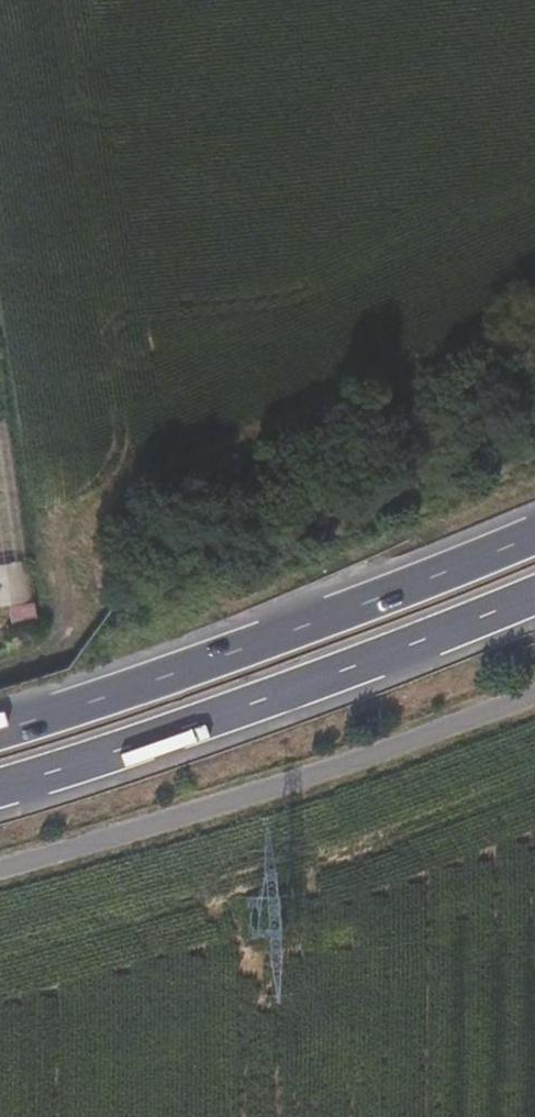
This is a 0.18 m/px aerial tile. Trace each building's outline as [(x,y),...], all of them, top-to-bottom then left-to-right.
[(6,603),(7,621),(33,620),(29,560),(0,561),(0,603),(6,603)]
